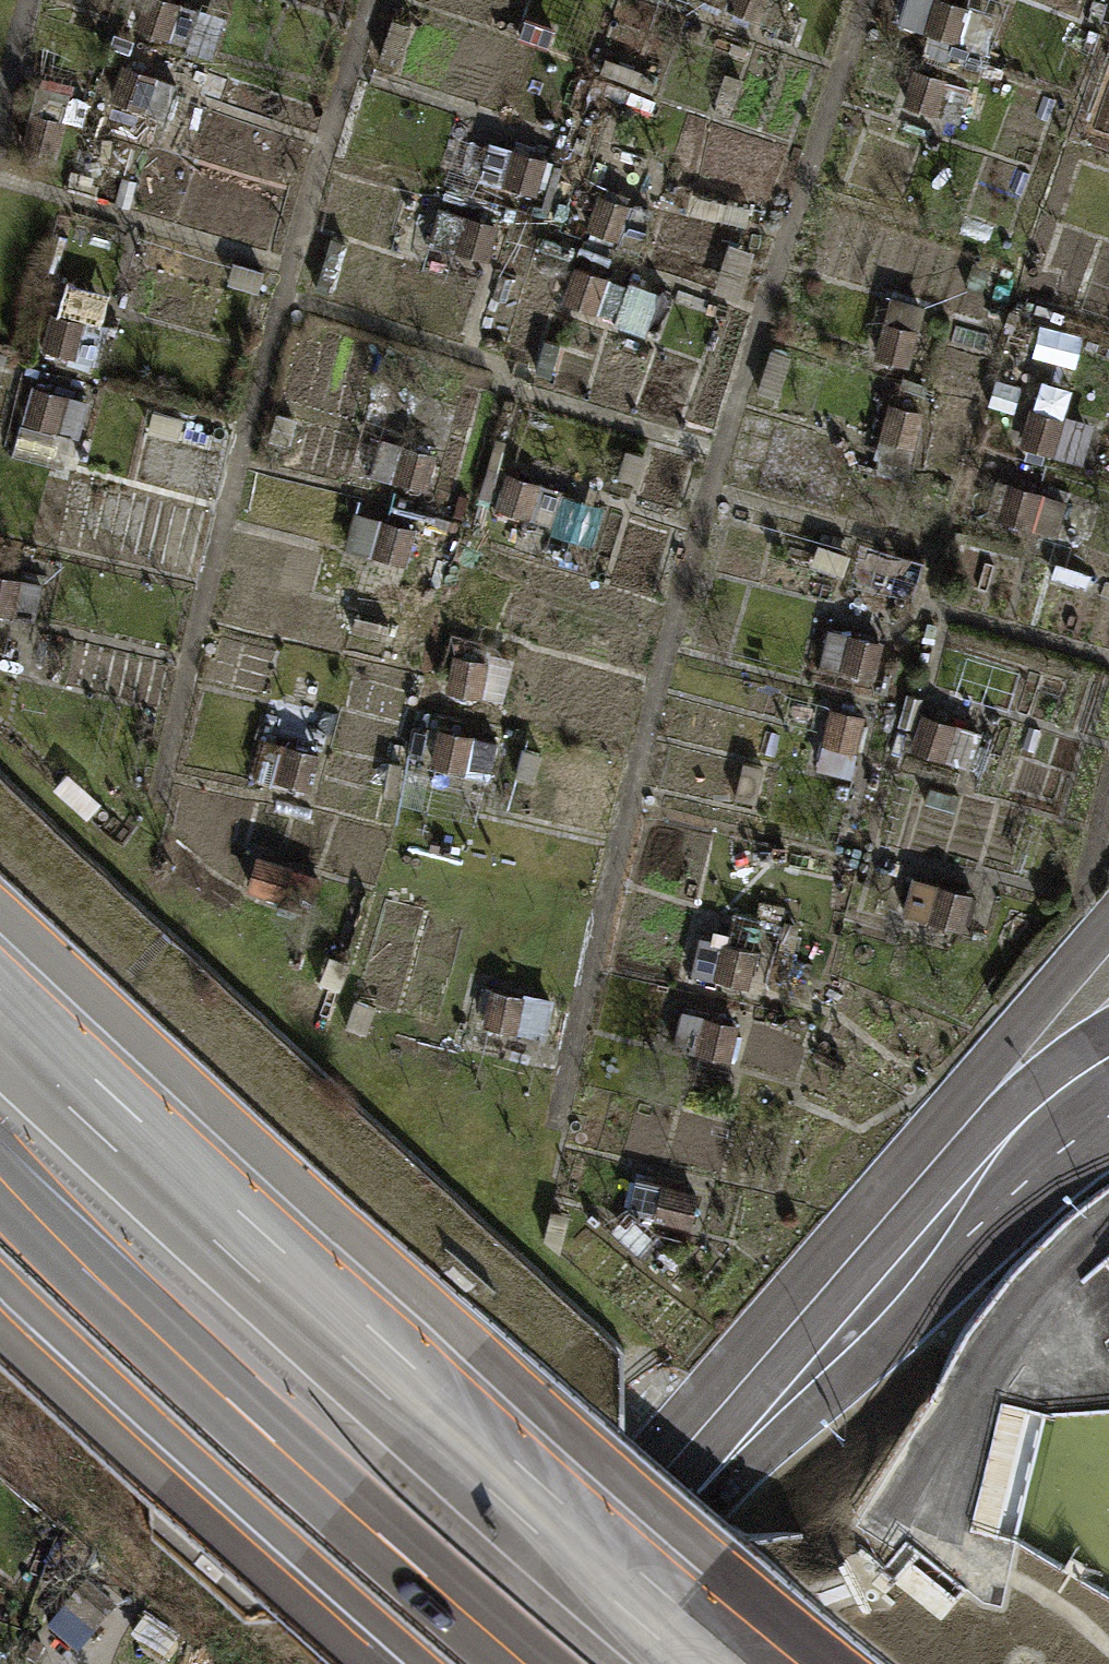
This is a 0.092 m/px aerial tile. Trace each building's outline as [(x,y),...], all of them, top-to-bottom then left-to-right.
[(193,6),(176,0),(147,0),(137,26),(179,42),(193,6)] [(789,0),(708,0),(708,1),(780,25),(789,0)] [(977,40),(986,7),(961,0),(908,0),(903,19),(977,40)] [(383,59),(399,65),(413,23),(398,17),(383,59)] [(602,71),(652,91),(659,74),(609,54),(602,71)] [(164,122),(179,84),(129,63),(113,102),(164,122)] [(902,100),(960,122),(974,85),(916,63),(902,100)] [(713,115),(729,121),(744,81),(728,75),(713,115)] [(26,149),(57,156),(72,92),(41,85),(26,149)] [(536,201),(548,156),(489,139),(476,184),(536,201)] [(645,244),(656,213),(605,195),(594,226),(645,244)] [(431,240),(490,256),(498,227),(439,210),(431,240)] [(1030,250),(1046,256),(1059,221),(1043,215),(1030,250)] [(314,284),(334,290),(348,242),(328,236),(314,284)] [(722,288),(740,294),(754,254),(736,249),(722,288)] [(257,290),(264,270),(236,260),(230,280),(257,290)] [(618,320),(631,282),(575,264),(563,302),(618,320)] [(873,354),(911,364),(927,304),(889,294),(873,354)] [(100,365),(110,326),(52,311),(42,351),(100,365)] [(551,374),(562,341),(549,337),(538,370),(551,374)] [(755,387),(779,396),(794,354),(770,345),(755,387)] [(81,434),(90,399),(36,384),(26,418),(81,434)] [(872,456),(909,466),(924,410),(888,400),(872,456)] [(1080,464),(1092,423),(1033,406),(1022,447),(1080,464)] [(430,487),(439,453),(381,440),(373,473),(430,487)] [(621,477),(641,483),(648,454),(629,449),(621,477)] [(554,520),(563,487),(509,473),(500,506),(554,520)] [(1058,536),(1068,498),(1002,481),(992,519),(1058,536)] [(409,564),(418,527),(359,512),(350,549),(409,564)] [(815,563),(842,573),(849,555),(821,545),(815,563)] [(45,581),(0,573),(0,612),(38,619),(45,581)] [(819,670),(877,678),(883,637),(824,629),(819,670)] [(505,700),(511,662),(457,653),(451,691),(505,700)] [(816,766),(852,775),(867,713),(831,705),(816,766)] [(971,769),(982,732),(925,715),(913,752),(971,769)] [(492,776),(500,740),(441,727),(433,764),(492,776)] [(308,788),(318,751),(267,737),(256,773),(308,788)] [(735,799),(755,804),(765,764),(745,758),(735,799)] [(283,898),(293,864),(258,853),(247,887),(283,898)] [(962,930),(972,892),(914,877),(904,915),(962,930)] [(780,946),(796,948),(801,923),(784,921),(780,946)] [(750,987),(758,949),(703,938),(695,977),(750,987)] [(546,1040),(553,998),(493,988),(485,1030),(546,1040)] [(674,1044),(728,1060),(739,1027),(685,1010),(674,1044)] [(987,1245),(1033,1287),(1106,1206),(1060,1164),(987,1245)] [(694,1226),(701,1191),(661,1184),(655,1218),(694,1226)] [(49,1631),(77,1657),(117,1612),(89,1586),(49,1631)]
